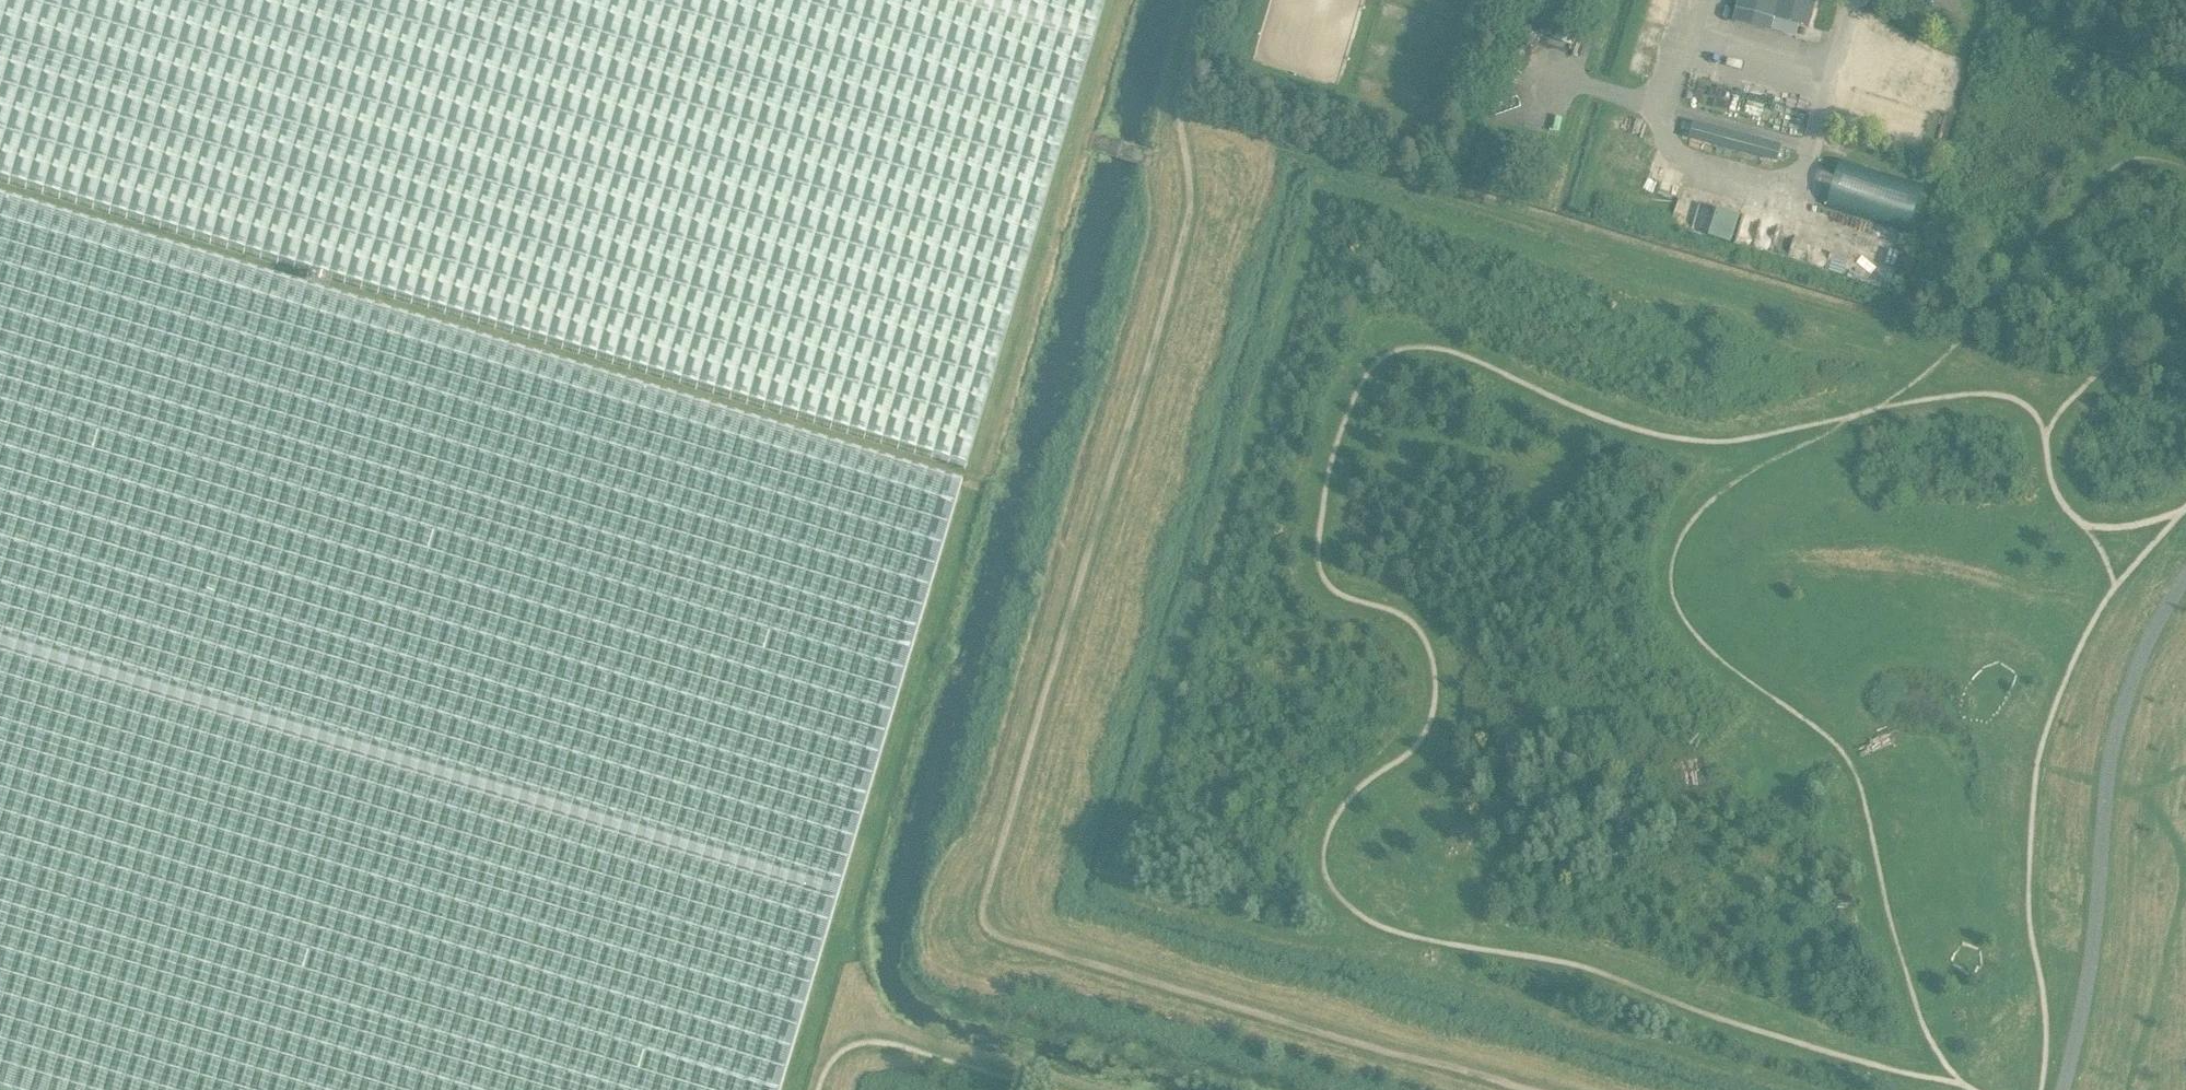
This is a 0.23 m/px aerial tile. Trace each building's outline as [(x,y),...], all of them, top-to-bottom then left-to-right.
[(966,467),(1105,0),(0,0),(0,179),(966,467)] [(1735,21),(1770,31),(1773,17),(1810,27),(1817,0),(1740,0),(1735,21)] [(1842,158),(1827,206),(1908,232),(1923,184),(1842,158)] [(960,484),(0,198),(0,1089),(780,1089),(960,484)] [(1739,218),(1717,210),(1708,237),(1730,245),(1739,218)]
